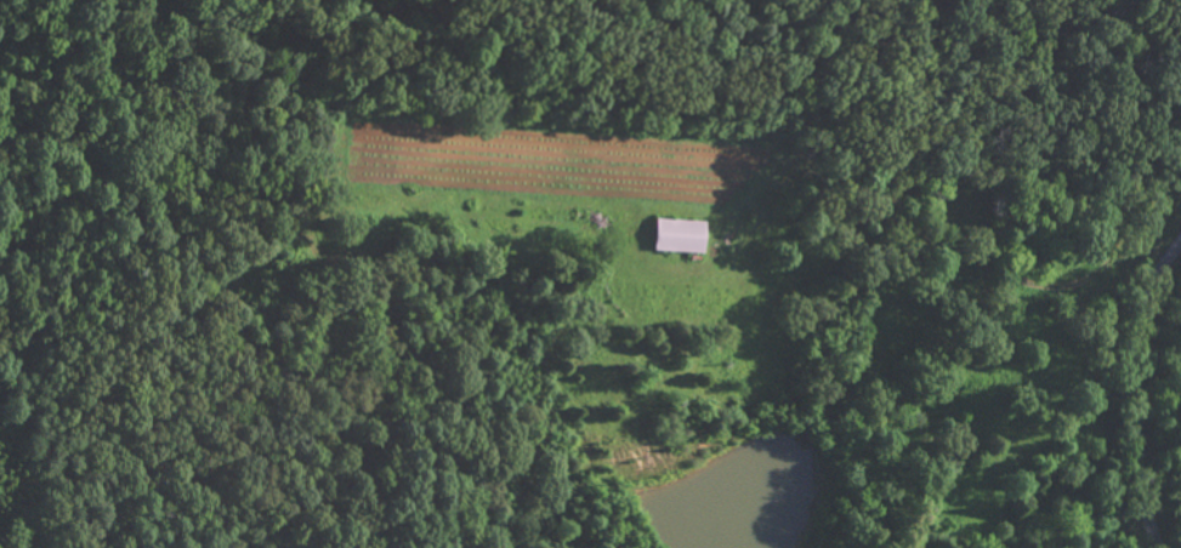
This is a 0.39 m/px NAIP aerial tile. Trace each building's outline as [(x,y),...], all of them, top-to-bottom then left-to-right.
[(702,220),(653,218),(652,250),(701,252),(702,220)]
